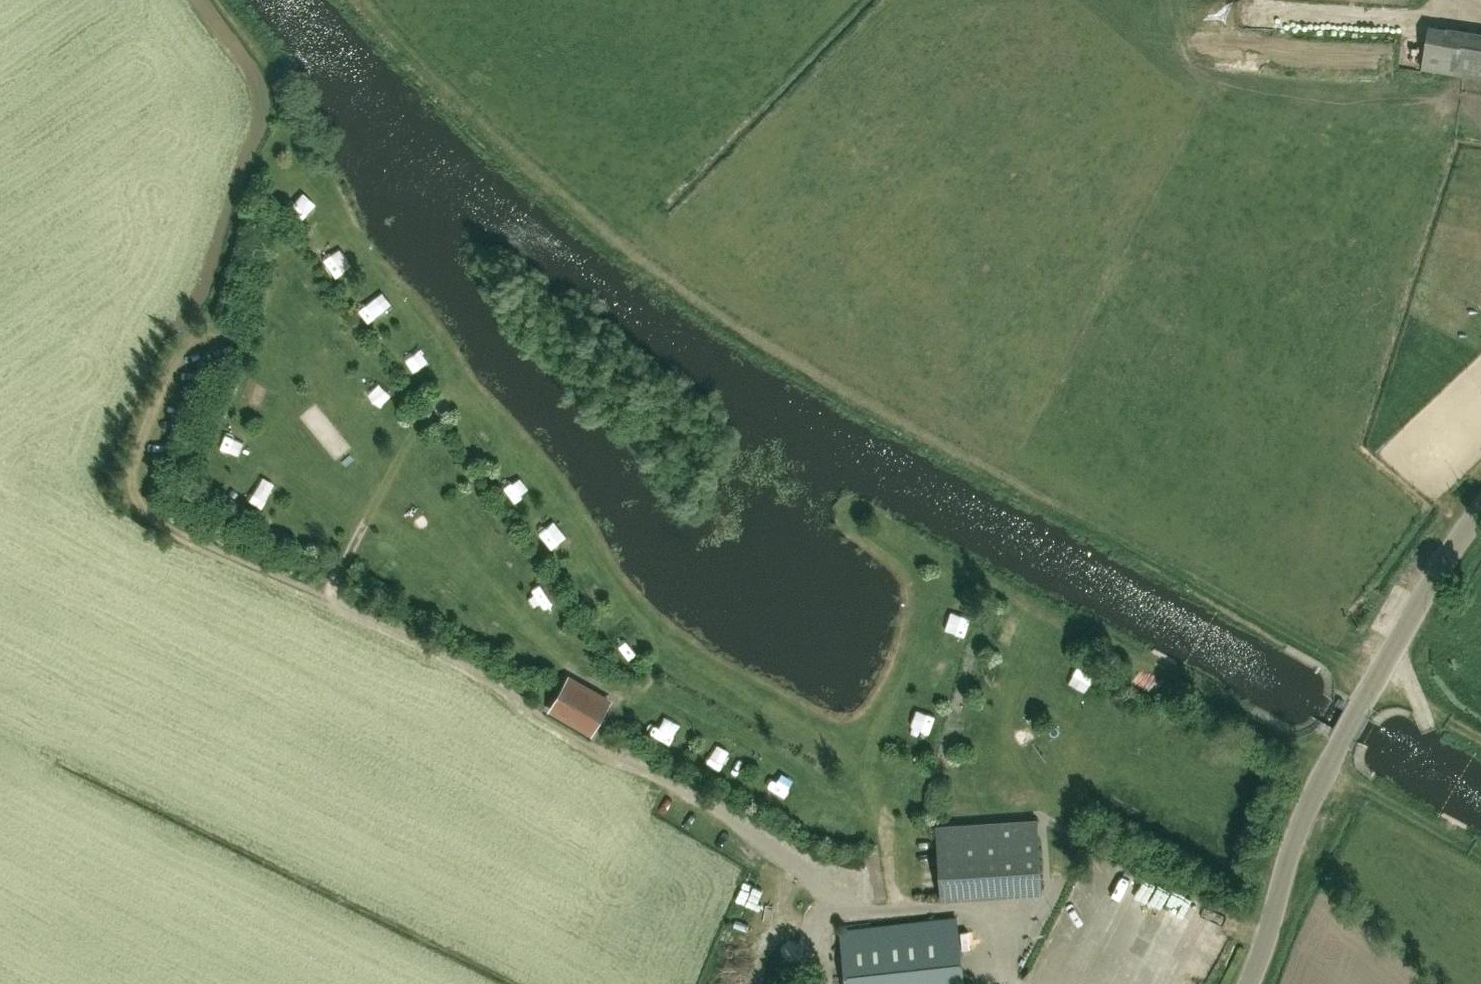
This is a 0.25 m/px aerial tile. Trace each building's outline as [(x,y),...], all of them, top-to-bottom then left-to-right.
[(1457,74),(1480,78),(1480,33),(1428,25),(1421,68),(1457,74)] [(290,212),(309,216),(312,204),(293,200),(290,212)] [(339,274),(355,261),(339,242),(323,255),(339,274)] [(374,319),(390,307),(378,292),(363,305),(374,319)] [(414,343),(400,353),(412,370),(426,359),(414,343)] [(338,456),(350,447),(318,405),(307,413),(338,456)] [(227,454),(243,452),(241,434),(225,435),(227,454)] [(513,470),(499,482),(511,497),(526,486),(513,470)] [(248,487),(256,503),(278,493),(270,476),(248,487)] [(553,547),(563,538),(548,522),(539,531),(553,547)] [(547,578),(531,590),(547,610),(563,598),(547,578)] [(951,616),(971,618),(972,606),(952,604),(951,616)] [(608,630),(623,648),(637,637),(622,619),(608,630)] [(1065,652),(1056,671),(1082,682),(1090,663),(1065,652)] [(1135,690),(1154,699),(1163,678),(1144,669),(1135,690)] [(569,678),(551,709),(591,732),(609,701),(569,678)] [(931,706),(926,728),(938,731),(943,709),(931,706)] [(1038,820),(938,826),(942,898),(1042,892),(1038,820)] [(1147,926),(1182,942),(1193,917),(1157,902),(1147,926)] [(957,917),(841,930),(847,983),(964,983),(957,917)]
